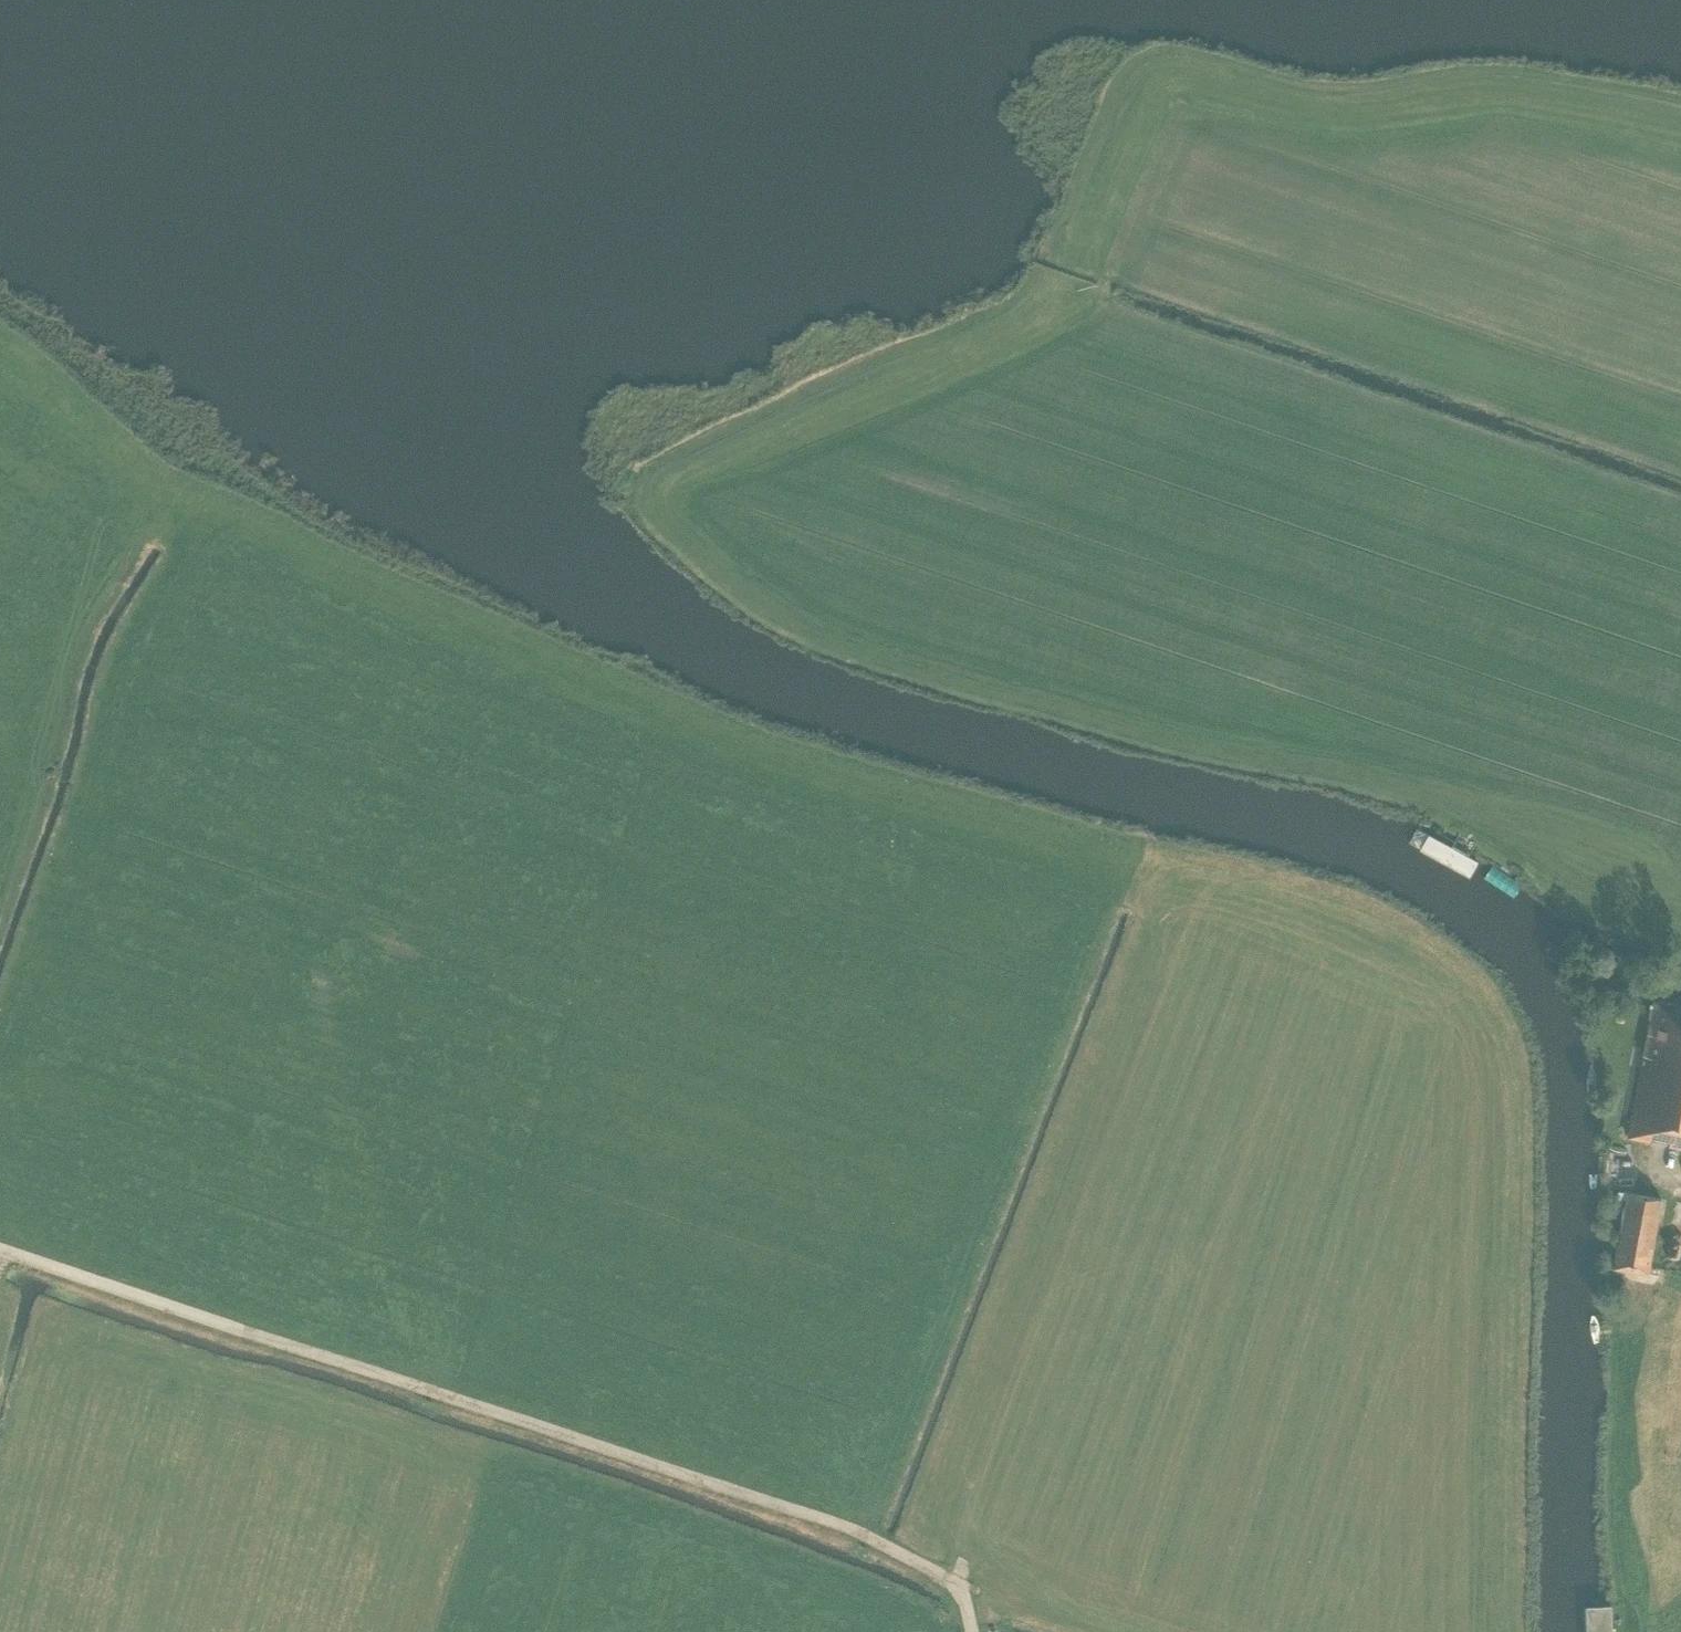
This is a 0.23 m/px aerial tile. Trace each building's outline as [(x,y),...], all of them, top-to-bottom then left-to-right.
[(1416,827),(1404,848),(1472,886),(1484,864),(1416,827)] [(1654,1000),(1629,1133),(1651,1137),(1650,1142),(1680,1148),(1680,1005),(1654,1000)] [(1647,1274),(1661,1199),(1634,1194),(1628,1193),(1627,1200),(1615,1267),(1647,1274)] [(1588,1608),(1589,1631),(1613,1631),(1612,1607),(1588,1608)]
